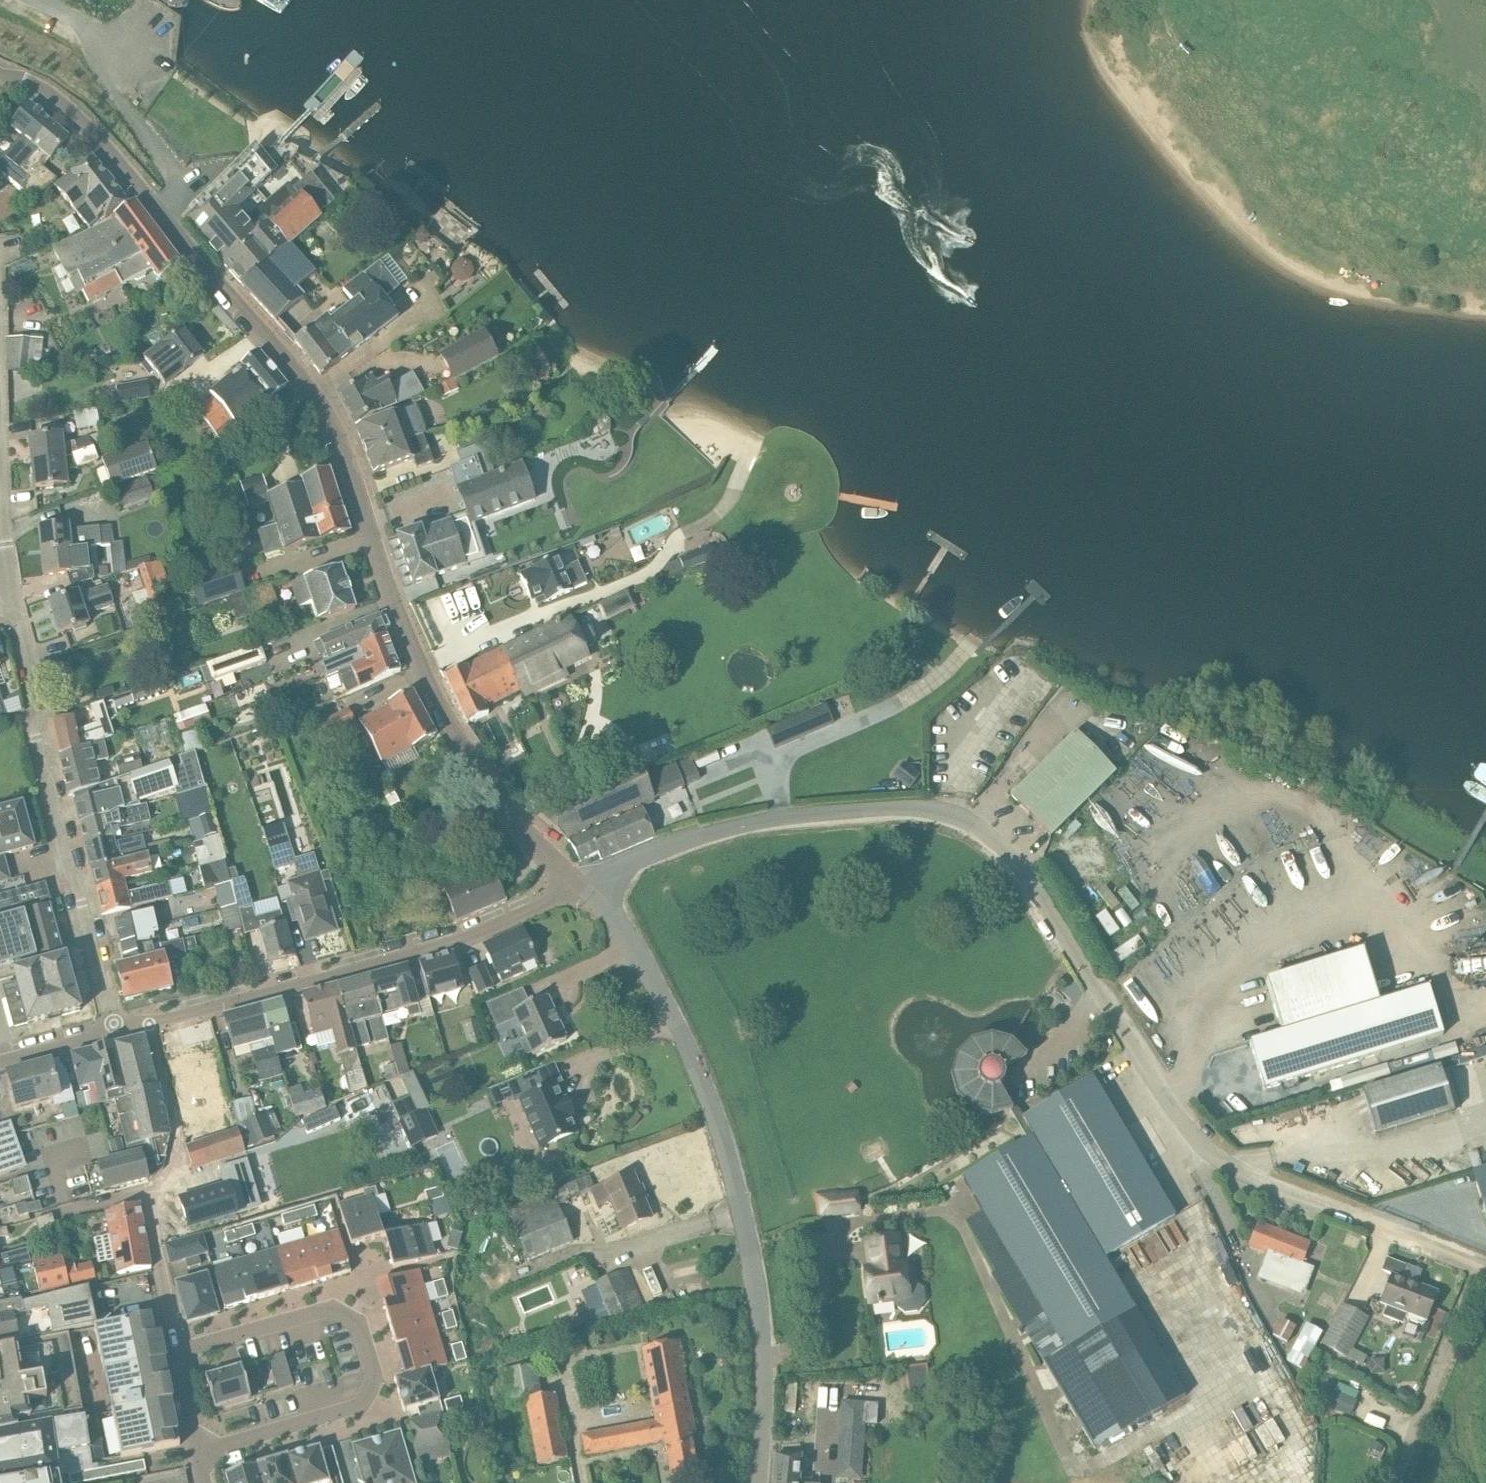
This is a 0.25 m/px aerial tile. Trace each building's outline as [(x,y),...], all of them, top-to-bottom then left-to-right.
[(264,0),(196,0),(187,13),(193,17),(191,19),(201,25),(194,35),(219,52),(225,42),(280,79),(285,81),(294,70),(299,77),(284,95),(296,107),(313,87),(316,87),(323,80),(321,72),(335,53),(315,35),(279,10),(264,0)] [(57,127),(29,103),(10,124),(22,134),(0,161),(0,172),(22,191),(32,180),(21,169),(39,148),(35,145),(45,134),(48,136),(57,127)] [(32,180),(22,191),(34,201),(57,181),(42,168),(50,158),(69,136),(57,127),(48,136),(45,134),(35,145),(39,148),(21,169),(32,180)] [(88,226),(96,220),(103,214),(105,217),(127,202),(112,180),(92,156),(69,175),(55,187),(88,226)] [(242,283),(321,216),(320,214),(334,201),(310,174),(292,190),(298,197),(257,233),(236,208),(270,177),(252,158),(185,219),(242,283)] [(105,295),(122,285),(152,268),(160,278),(181,262),(136,201),(115,216),(74,236),(52,245),(77,294),(86,289),(86,288),(97,281),(105,295)] [(308,300),(297,288),(316,272),(291,245),(322,217),(321,216),(242,283),(280,325),(308,300)] [(463,259),(454,262),(450,270),(454,278),(462,282),(470,279),(474,271),(471,262),(463,259)] [(398,287),(379,262),(365,274),(363,272),(343,288),(355,303),(360,299),(370,312),(305,362),(309,367),(313,364),(321,375),(363,342),(398,316),(384,298),(398,287)] [(360,299),(355,303),(299,347),(303,352),(300,355),(305,362),(370,312),(360,299)] [(183,328),(162,344),(145,357),(166,384),(204,354),(183,328)] [(484,330),(439,354),(453,381),(498,357),(484,330)] [(8,338),(7,369),(40,370),(41,339),(8,338)] [(241,424),(270,399),(287,385),(259,350),(209,392),(213,397),(196,411),(217,436),(237,420),(241,424)] [(422,387),(413,372),(389,385),(386,379),(376,384),(371,375),(364,379),(339,392),(353,422),(379,409),(380,411),(424,391),(422,387)] [(148,381),(117,387),(120,404),(151,398),(148,381)] [(413,436),(425,431),(415,405),(356,428),(366,453),(406,437),(407,441),(414,438),(413,436)] [(406,437),(366,453),(373,473),(414,458),(418,467),(433,461),(422,434),(426,433),(425,431),(413,436),(414,438),(407,441),(406,437)] [(79,452),(105,443),(101,433),(89,437),(89,436),(75,441),(63,443),(62,434),(29,437),(32,462),(56,459),(79,452)] [(56,459),(32,462),(34,487),(54,484),(54,488),(63,487),(63,484),(67,483),(66,473),(78,468),(78,470),(99,462),(95,453),(107,448),(105,443),(79,452),(56,459)] [(457,452),(460,463),(477,457),(484,477),(495,473),(483,443),(457,452)] [(148,444),(102,461),(111,487),(157,470),(148,444)] [(484,479),(479,465),(476,458),(461,464),(452,466),(469,514),(420,531),(419,529),(397,537),(413,583),(466,566),(458,543),(477,536),(473,523),(522,505),(510,469),(495,474),(484,479)] [(269,502),(276,525),(278,528),(311,519),(312,522),(344,512),(342,508),(341,509),(329,469),(299,479),(300,484),(267,495),(261,475),(240,482),(248,509),(269,502)] [(147,477),(113,490),(121,511),(155,498),(153,495),(160,492),(154,477),(148,479),(147,477)] [(278,528),(276,525),(258,530),(266,557),(285,551),(285,552),(350,531),(344,512),(312,522),(311,519),(278,528)] [(90,546),(101,545),(99,527),(69,530),(69,524),(39,527),(42,552),(90,546)] [(90,546),(42,552),(44,577),(66,575),(71,587),(93,579),(90,546)] [(666,568),(669,575),(684,568),(685,571),(713,559),(708,547),(670,562),(666,568)] [(533,569),(519,575),(531,599),(544,593),(548,601),(572,589),(587,582),(577,561),(562,568),(557,555),(532,567),(533,569)] [(145,590),(154,616),(155,615),(159,625),(171,621),(150,562),(137,567),(140,575),(141,575),(146,590),(145,590)] [(227,598),(244,592),(235,565),(192,579),(201,607),(227,598)] [(298,608),(312,603),(317,620),(354,608),(340,566),(303,578),(290,583),(298,608)] [(440,620),(481,601),(471,579),(418,603),(433,634),(444,629),(440,620)] [(88,622),(85,612),(93,609),(95,612),(115,605),(108,584),(79,594),(78,592),(49,601),(59,632),(88,622)] [(227,598),(234,620),(277,606),(270,585),(244,593),(244,592),(227,598)] [(154,616),(145,590),(132,595),(141,621),(154,616)] [(603,621),(636,606),(629,590),(596,604),(603,621)] [(323,661),(331,658),(386,634),(378,614),(321,639),(326,653),(320,655),(323,661)] [(501,649),(522,690),(527,695),(567,676),(563,669),(588,657),(584,649),(592,645),(595,641),(595,637),(592,629),(587,626),(583,626),(575,630),(569,616),(501,649)] [(337,672),(392,649),(386,634),(331,658),(337,672)] [(259,644),(207,664),(213,681),(265,661),(259,644)] [(392,649),(337,672),(347,694),(401,670),(392,649)] [(522,690),(501,649),(466,665),(444,676),(466,724),(489,713),(486,707),(522,690)] [(418,757),(412,747),(436,734),(412,691),(389,704),(390,705),(359,722),(388,774),(418,757)] [(61,754),(104,739),(114,735),(103,701),(91,705),(96,723),(76,730),(73,718),(54,722),(61,754)] [(190,728),(213,719),(207,703),(184,711),(190,728)] [(824,704),(767,730),(775,748),(833,722),(824,704)] [(348,709),(317,725),(325,740),(355,724),(348,709)] [(535,713),(516,722),(520,731),(539,722),(535,713)] [(1075,730),(1010,795),(1050,836),(1116,772),(1075,730)] [(104,739),(61,754),(59,755),(68,795),(90,788),(89,786),(100,784),(95,763),(108,760),(104,739)] [(90,788),(73,794),(75,801),(76,804),(78,815),(80,824),(107,817),(126,809),(126,805),(175,789),(176,796),(181,794),(204,787),(205,787),(195,751),(102,784),(100,784),(90,788)] [(691,754),(672,762),(682,785),(701,777),(700,775),(691,754)] [(138,757),(115,763),(119,774),(142,768),(138,757)] [(892,777),(908,789),(918,775),(903,763),(892,777)] [(654,798),(644,774),(643,774),(639,764),(545,806),(546,808),(536,812),(567,838),(590,828),(589,826),(654,798)] [(204,787),(181,794),(188,819),(210,813),(204,787)] [(4,855),(33,847),(22,804),(0,810),(0,882),(11,879),(4,855)] [(85,843),(114,836),(112,826),(121,823),(122,828),(150,821),(146,804),(126,809),(107,817),(80,824),(85,843)] [(642,808),(568,840),(579,860),(598,852),(601,859),(654,836),(642,808)] [(210,813),(200,816),(207,839),(216,836),(210,813)] [(280,823),(261,829),(275,871),(288,867),(281,844),(287,842),(280,823)] [(92,870),(147,855),(143,836),(116,842),(114,836),(85,843),(92,870)] [(222,849),(210,852),(213,861),(225,858),(222,849)] [(96,889),(124,882),(124,880),(152,872),(151,869),(148,854),(147,855),(92,870),(96,889)] [(336,930),(318,873),(312,854),(292,860),(298,880),(288,883),(293,897),(285,899),(292,923),(304,919),(309,938),(336,930)] [(225,858),(213,861),(197,865),(203,888),(231,881),(225,858)] [(444,889),(456,922),(506,901),(492,871),(444,889)] [(241,909),(242,909),(252,906),(245,879),(233,882),(241,909)] [(220,909),(237,905),(231,881),(215,885),(216,887),(214,887),(220,909)] [(50,905),(48,899),(50,898),(46,882),(0,895),(0,918),(27,911),(50,905)] [(124,882),(96,889),(103,914),(173,897),(169,882),(127,893),(124,882)] [(27,911),(41,963),(54,1017),(80,1010),(66,957),(64,957),(50,905),(27,911)] [(237,905),(220,909),(226,931),(243,927),(237,905)] [(267,928),(260,929),(269,962),(294,955),(286,923),(284,923),(281,910),(264,915),(267,928)] [(0,918),(0,968),(14,964),(16,970),(41,963),(27,911),(0,918)] [(152,933),(157,932),(152,911),(114,919),(118,934),(133,931),(135,945),(153,939),(152,933)] [(484,946),(497,975),(501,983),(524,973),(521,965),(535,958),(522,929),(484,946)] [(133,931),(118,934),(118,936),(119,935),(124,964),(162,954),(160,945),(157,932),(152,933),(153,939),(135,945),(133,931)] [(194,937),(160,945),(162,954),(124,964),(117,965),(126,1000),(171,989),(164,962),(186,957),(185,952),(197,949),(194,937)] [(1116,961),(1146,947),(1141,937),(1111,951),(1116,961)] [(1363,951),(1315,966),(1330,1018),(1379,1003),(1363,951)] [(453,952),(419,962),(429,998),(463,988),(453,952)] [(28,1024),(54,1017),(41,963),(16,970),(14,971),(17,982),(3,986),(14,1027),(28,1023),(28,1024)] [(370,975),(382,1016),(407,1009),(409,1017),(421,1013),(422,1017),(433,1014),(428,998),(429,997),(419,965),(408,968),(407,965),(370,975)] [(483,965),(468,972),(479,995),(494,988),(483,965)] [(1315,966),(1266,981),(1282,1033),(1330,1018),(1315,966)] [(382,1016),(370,975),(339,983),(356,1046),(370,1043),(364,1020),(369,1019),(375,1043),(388,1039),(381,1016),(382,1016)] [(357,1050),(356,1046),(339,983),(337,984),(304,993),(315,1035),(331,1031),(338,1055),(339,1055),(345,1075),(341,1079),(343,1088),(348,1089),(349,1091),(366,1086),(356,1050),(357,1050)] [(1282,1033),(1250,1043),(1264,1089),(1443,1034),(1429,988),(1379,1003),(1330,1018),(1282,1033)] [(528,1004),(521,990),(488,1005),(497,1025),(516,1017),(526,1039),(521,1041),(527,1054),(532,1051),(533,1054),(566,1039),(546,996),(528,1004)] [(281,1001),(263,1005),(277,1055),(295,1050),(281,1001)] [(240,1012),(224,1016),(233,1049),(250,1045),(252,1054),(256,1070),(247,1072),(250,1083),(269,1078),(282,1075),(277,1055),(263,1005),(240,1012)] [(478,1019),(462,1024),(469,1049),(486,1044),(478,1019)] [(157,1087),(144,1036),(112,1044),(127,1095),(125,1095),(114,1098),(127,1147),(142,1143),(146,1160),(165,1156),(169,1136),(171,1135),(160,1087),(157,1087)] [(1023,1117),(1003,1083),(1005,1076),(1004,1069),(1027,1057),(1023,1053),(1011,1041),(991,1036),(970,1041),(955,1056),(950,1076),(956,1097),(971,1112),(991,1117),(1010,1111),(1027,1139),(962,1177),(1043,1313),(1022,1326),(1095,1449),(1166,1407),(1114,1320),(1134,1309),(1104,1257),(1153,1228),(1158,1237),(1180,1224),(1174,1215),(1175,1215),(1093,1076),(1023,1117)] [(395,1063),(398,1075),(409,1072),(400,1043),(390,1046),(395,1063)] [(127,1095),(112,1044),(91,1049),(106,1095),(124,1090),(125,1095),(127,1095)] [(1459,1065),(1485,1056),(1485,1046),(1456,1056),(1459,1065)] [(106,1095),(91,1049),(72,1054),(80,1087),(94,1084),(98,1103),(107,1101),(106,1095)] [(1447,1068),(1459,1065),(1456,1056),(1444,1060),(1447,1068)] [(79,1115),(75,1101),(67,1071),(60,1062),(59,1058),(6,1072),(16,1107),(51,1098),(54,1106),(61,1105),(64,1119),(79,1115)] [(554,1085),(545,1065),(514,1078),(523,1098),(521,1099),(541,1147),(576,1132),(569,1117),(573,1115),(566,1098),(562,1100),(555,1084),(554,1085)] [(1375,1135),(1454,1111),(1440,1066),(1361,1090),(1375,1135)] [(416,1070),(400,1078),(416,1112),(433,1104),(416,1070)] [(287,1089),(288,1094),(294,1116),(325,1107),(320,1089),(304,1093),(301,1085),(287,1089)] [(257,1116),(252,1097),(232,1102),(238,1127),(245,1150),(275,1141),(274,1137),(283,1134),(282,1130),(273,1111),(257,1116)] [(335,1106),(302,1121),(307,1134),(340,1119),(335,1106)] [(26,1166),(10,1122),(0,1125),(0,1175),(26,1166)] [(238,1129),(186,1147),(193,1168),(245,1151),(238,1129)] [(92,1193),(105,1189),(147,1178),(140,1152),(98,1163),(98,1162),(84,1165),(92,1193)] [(196,1201),(182,1205),(189,1229),(237,1215),(237,1213),(244,1210),(259,1206),(251,1178),(250,1173),(251,1173),(247,1159),(218,1167),(219,1169),(221,1168),(226,1184),(224,1185),(202,1191),(202,1192),(194,1194),(196,1201)] [(1473,1173),(1485,1215),(1485,1169),(1473,1173)] [(633,1173),(591,1190),(598,1205),(611,1200),(622,1229),(651,1217),(644,1200),(638,1185),(633,1173)] [(28,1176),(11,1180),(15,1196),(32,1191),(28,1176)] [(505,1210),(511,1223),(527,1261),(574,1242),(558,1203),(589,1190),(584,1177),(505,1210)] [(349,1242),(381,1232),(370,1197),(378,1195),(376,1187),(363,1190),(365,1196),(337,1204),(349,1242)] [(427,1202),(444,1198),(441,1187),(424,1192),(427,1202)] [(855,1193),(820,1197),(822,1215),(857,1211),(855,1193)] [(28,1213),(25,1202),(15,1204),(18,1216),(28,1213)] [(105,1212),(107,1221),(117,1274),(151,1267),(140,1203),(105,1212)] [(298,1210),(301,1221),(317,1216),(314,1206),(298,1210)] [(301,1221),(298,1210),(282,1215),(285,1226),(301,1221)] [(52,1214),(35,1219),(40,1238),(49,1235),(55,1222),(52,1214)] [(391,1264),(431,1251),(421,1219),(381,1232),(391,1264)] [(1249,1245),(1266,1252),(1256,1278),(1303,1296),(1314,1268),(1301,1263),(1310,1241),(1296,1236),(1290,1235),(1258,1222),(1249,1245)] [(236,1229),(239,1239),(255,1234),(252,1224),(236,1229)] [(306,1237),(318,1277),(348,1268),(336,1228),(306,1237)] [(9,1235),(7,1229),(0,1231),(0,1238),(9,1235)] [(239,1239),(236,1229),(219,1235),(223,1244),(239,1239)] [(452,1230),(447,1246),(458,1249),(462,1233),(452,1230)] [(170,1264),(199,1256),(209,1253),(203,1233),(164,1244),(170,1264)] [(870,1303),(893,1300),(894,1305),(905,1313),(917,1311),(925,1301),(923,1288),(913,1280),(906,1282),(903,1264),(898,1236),(865,1240),(869,1268),(864,1269),(870,1303)] [(275,1246),(286,1287),(318,1277),(306,1237),(275,1246)] [(244,1256),(256,1296),(286,1287),(275,1246),(244,1256)] [(39,1259),(37,1254),(20,1259),(18,1251),(2,1255),(3,1259),(0,1259),(0,1269),(39,1259)] [(66,1274),(62,1258),(61,1255),(39,1261),(39,1259),(0,1269),(0,1306),(20,1300),(70,1287),(66,1274)] [(76,1265),(73,1255),(62,1258),(66,1274),(70,1287),(96,1280),(92,1262),(76,1265)] [(256,1296),(244,1256),(212,1266),(225,1306),(256,1296)] [(1417,1284),(1422,1270),(1406,1264),(1401,1278),(1392,1274),(1381,1303),(1387,1305),(1383,1315),(1403,1323),(1407,1313),(1426,1320),(1437,1292),(1417,1284)] [(425,1297),(421,1285),(415,1265),(375,1278),(385,1310),(425,1297)] [(604,1303),(590,1310),(596,1322),(633,1305),(617,1272),(595,1282),(604,1303)] [(189,1320),(218,1311),(206,1274),(177,1283),(189,1320)] [(438,1299),(448,1295),(447,1291),(446,1288),(445,1284),(443,1280),(443,1279),(433,1282),(433,1283),(434,1288),(436,1294),(438,1299)] [(22,1304),(20,1300),(0,1306),(0,1344),(18,1340),(19,1341),(58,1333),(70,1330),(97,1325),(88,1287),(62,1293),(22,1304)] [(425,1297),(385,1310),(394,1340),(435,1328),(425,1297)] [(1343,1304),(1321,1344),(1362,1366),(1367,1357),(1351,1349),(1368,1317),(1343,1304)] [(446,1329),(457,1326),(456,1322),(452,1310),(442,1313),(442,1314),(445,1325),(446,1329)] [(94,1326),(124,1454),(182,1441),(172,1398),(174,1397),(165,1358),(166,1357),(156,1312),(94,1326)] [(1288,1344),(1295,1329),(1281,1321),(1273,1337),(1288,1344)] [(1303,1370),(1322,1333),(1305,1325),(1286,1362),(1303,1370)] [(393,1373),(444,1358),(435,1328),(394,1340),(403,1369),(393,1373)] [(69,1334),(0,1347),(0,1431),(58,1421),(84,1416),(69,1334)] [(456,1362),(466,1359),(467,1359),(465,1352),(462,1342),(451,1346),(454,1356),(456,1362)] [(656,1419),(618,1426),(622,1449),(660,1441),(665,1441),(672,1479),(698,1474),(690,1436),(695,1435),(678,1342),(643,1348),(656,1419)] [(280,1385),(294,1381),(284,1349),(270,1353),(280,1385)] [(444,1358),(393,1373),(403,1405),(438,1394),(429,1363),(444,1359),(444,1358)] [(216,1405),(252,1394),(242,1362),(206,1373),(216,1405)] [(909,1393),(929,1390),(926,1365),(905,1368),(909,1393)] [(1350,1415),(1356,1402),(1357,1399),(1334,1390),(1327,1406),(1350,1415)] [(541,1396),(526,1399),(537,1463),(567,1458),(556,1394),(541,1396)] [(447,1412),(448,1411),(463,1407),(461,1398),(460,1396),(444,1401),(447,1412)] [(842,1401),(838,1454),(863,1456),(865,1425),(877,1426),(878,1404),(842,1401)] [(443,1413),(410,1420),(416,1450),(449,1443),(443,1413)] [(60,1475),(69,1473),(93,1470),(94,1470),(106,1468),(96,1414),(84,1416),(58,1421),(0,1431),(0,1482),(6,1482),(15,1482),(57,1475),(60,1475)] [(359,1462),(355,1470),(358,1480),(363,1482),(403,1482),(416,1479),(399,1424),(352,1439),(359,1462)] [(1209,1482),(1277,1447),(1265,1425),(1197,1461),(1209,1482)] [(299,1482),(308,1482),(331,1476),(320,1441),(289,1450),(299,1482)] [(265,1482),(299,1482),(289,1450),(258,1460),(265,1482)] [(801,1454),(775,1454),(773,1482),(799,1482),(801,1454)] [(131,1463),(133,1473),(146,1470),(144,1460),(131,1463)] [(258,1460),(227,1469),(231,1482),(265,1482),(258,1460)] [(121,1475),(133,1473),(131,1463),(119,1465),(121,1475)] [(109,1477),(121,1475),(119,1465),(107,1467),(109,1477)] [(96,1480),(109,1477),(107,1467),(106,1468),(94,1470),(96,1480)] [(84,1482),(96,1480),(94,1470),(93,1470),(82,1472),(84,1482)] [(84,1482),(82,1472),(69,1474),(71,1482),(77,1482),(84,1482)]
